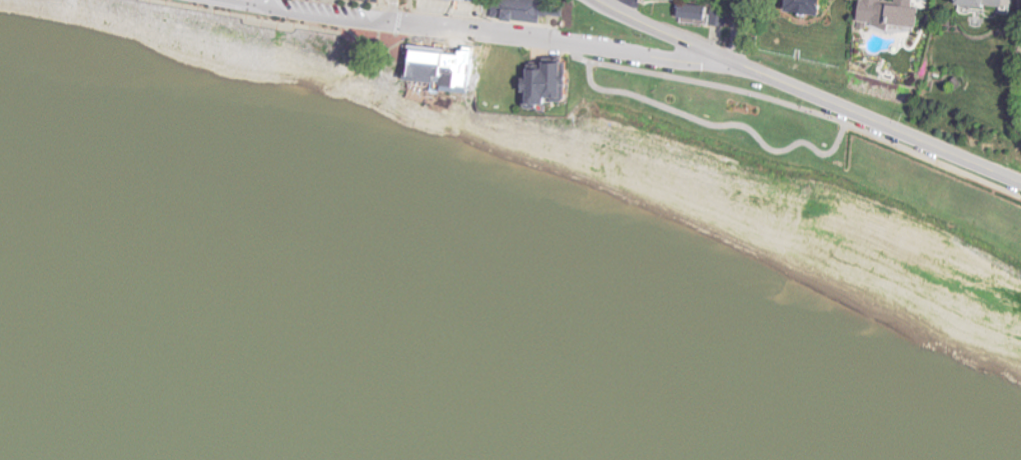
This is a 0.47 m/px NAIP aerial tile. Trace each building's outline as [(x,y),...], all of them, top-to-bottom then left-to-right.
[(486,17),(488,0),(559,0),(557,16),(542,14),(542,16),(535,16),(534,23),(508,19),(508,21),(497,20),(497,18),(486,17)] [(831,0),(797,0),(795,10),(829,14),(831,0)] [(864,23),(898,27),(898,24),(921,26),(923,7),(917,7),(918,0),(899,0),(898,4),(885,3),(885,0),(866,0),(864,23)] [(967,6),(1012,8),(1012,0),(967,0),(967,6)] [(674,2),(722,9),(720,25),(672,19),(674,2)] [(405,45),(401,80),(429,84),(435,86),(449,87),(466,89),(469,51),(457,49),(457,50),(454,50),(454,53),(442,52),(442,43),(431,42),(430,47),(405,45)] [(524,65),(539,65),(539,58),(557,58),(557,63),(562,63),(561,71),(564,71),(564,86),(561,86),(561,99),(557,103),(547,103),(547,99),(541,99),(541,106),(533,106),(533,110),(523,109),(519,105),(519,93),(517,92),(517,79),(519,79),(519,69),(524,69),(524,65)]
